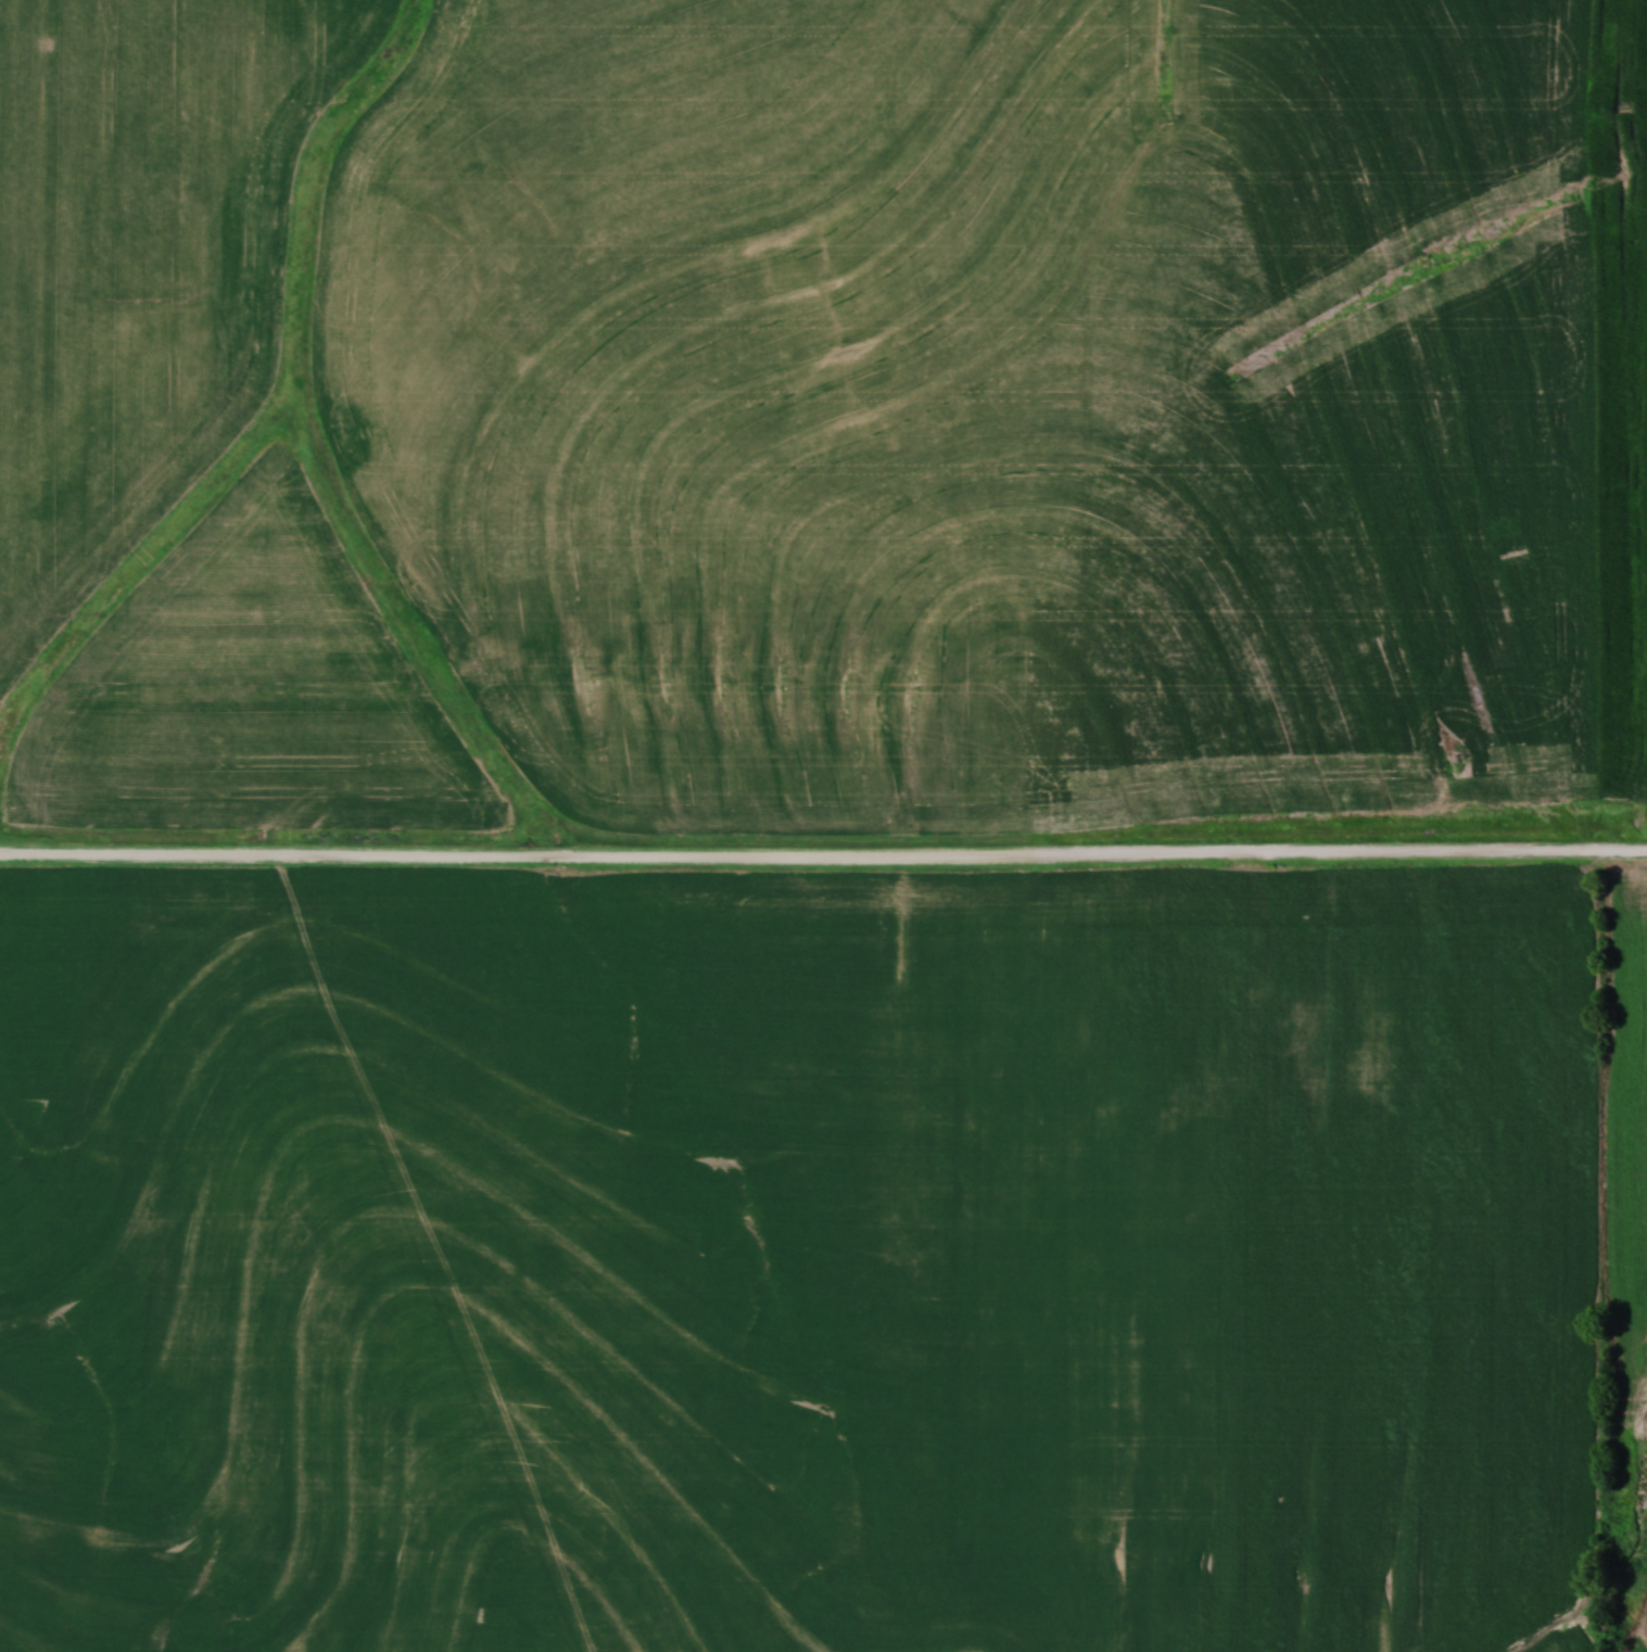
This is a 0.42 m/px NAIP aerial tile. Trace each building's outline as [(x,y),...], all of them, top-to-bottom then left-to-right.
[(1304,922),(1295,910),(1282,920),(1291,932),(1304,922)]
